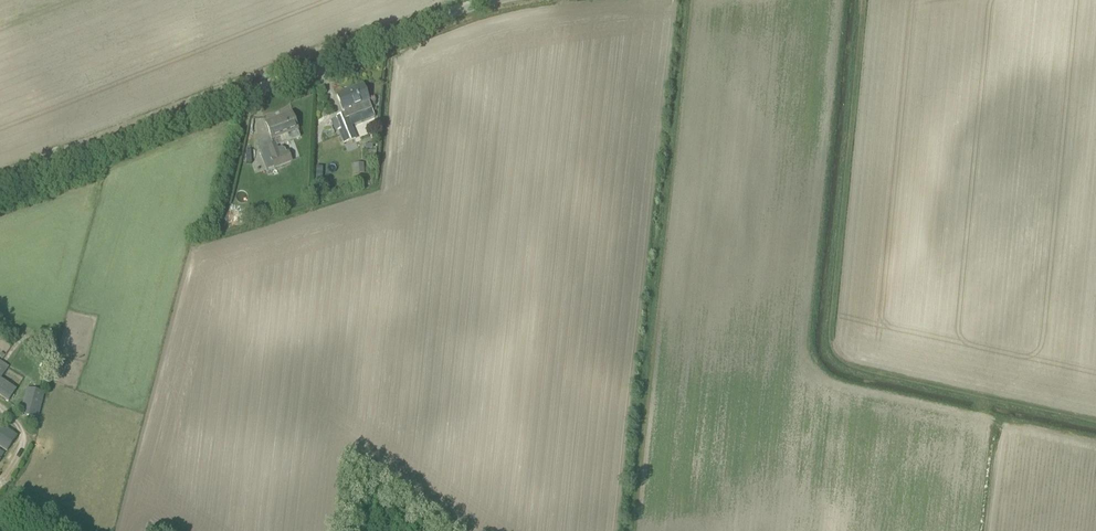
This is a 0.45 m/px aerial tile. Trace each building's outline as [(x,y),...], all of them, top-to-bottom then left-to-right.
[(368,100),(362,85),(351,89),(351,90),(348,92),(347,91),(337,95),(343,111),(368,100)] [(291,113),(265,123),(272,139),(298,129),(291,113)] [(338,130),(344,143),(355,138),(346,114),(336,117),(341,129),(338,130)] [(272,158),(271,158),(275,168),(291,161),(287,152),(279,155),(275,144),(268,147),(272,158)] [(362,174),(362,163),(351,163),(351,174),(362,174)] [(229,207),(227,222),(239,224),(241,209),(229,207)] [(0,379),(9,367),(0,361),(0,395),(9,401),(16,390),(0,379)] [(27,388),(20,414),(37,418),(44,392),(27,388)] [(17,436),(0,424),(0,446),(7,451),(17,436)]
